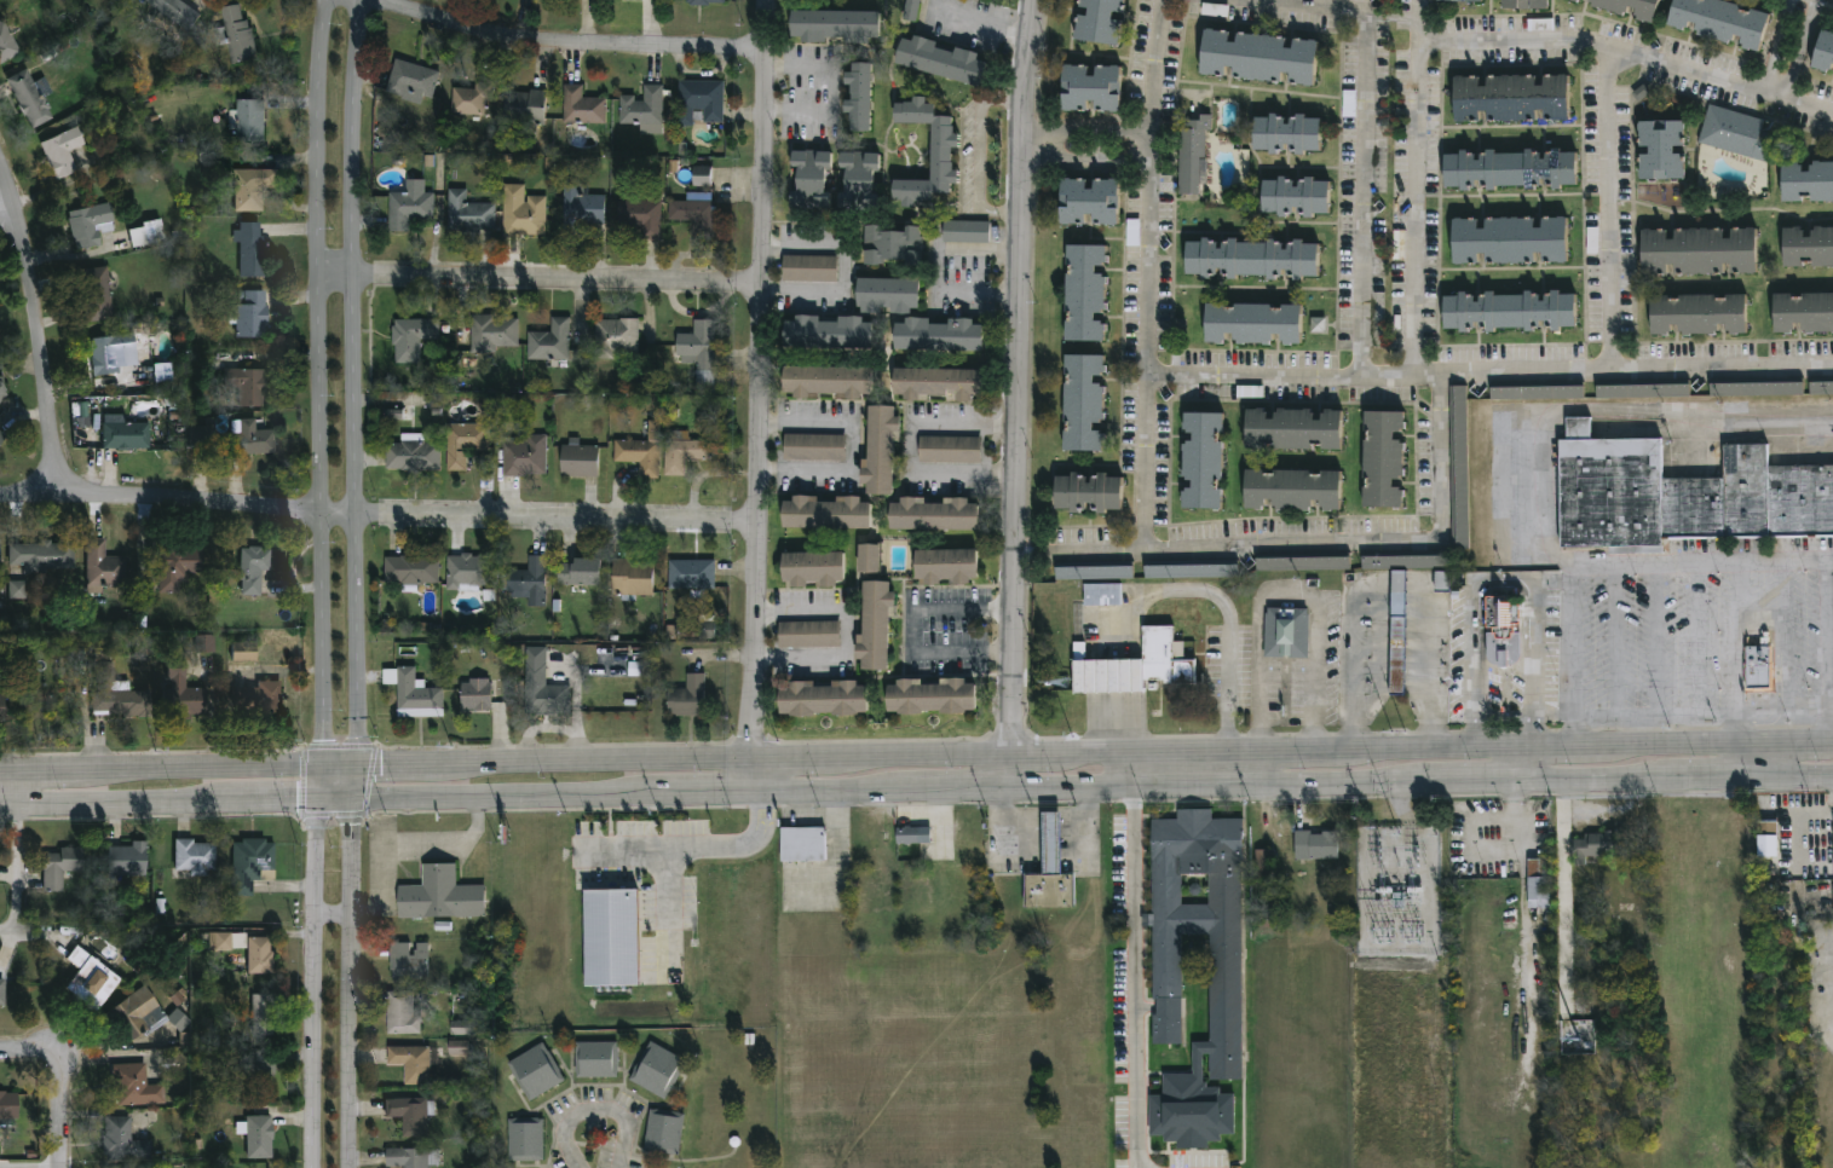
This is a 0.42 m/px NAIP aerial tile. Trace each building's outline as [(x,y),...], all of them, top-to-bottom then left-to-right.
[(162,11),(146,0),(184,0),(204,15),(191,33),(174,19),(168,29),(156,19),(162,11)] [(920,0),(906,0),(904,20),(918,22),(920,0)] [(1076,4),(1076,0),(1079,0),(1124,0),(1122,13),(1111,11),(1109,19),(1120,21),(1118,36),(1120,36),(1118,46),(1073,40),(1076,22),(1073,22),(1073,18),(1077,18),(1077,15),(1085,16),(1086,7),(1078,7),(1078,4),(1076,4)] [(1503,8),(1503,0),(1550,0),(1550,10),(1503,8)] [(1589,2),(1590,0),(1659,0),(1653,23),(1636,19),(1637,17),(1635,16),(1636,8),(1629,6),(1625,17),(1590,6),(1591,2),(1589,2)] [(1667,25),(1675,0),(1725,0),(1770,13),(1759,52),(1742,47),(1743,45),(1740,45),(1742,36),(1734,34),(1731,45),(1696,34),(1697,31),(1695,30),(1697,24),(1689,22),(1685,31),(1667,25)] [(244,4),(247,21),(252,21),(253,29),(258,29),(261,59),(235,63),(231,44),(221,45),(219,28),(227,27),(225,7),(244,4)] [(877,11),(877,13),(883,13),(883,36),(877,36),(877,37),(824,37),(824,42),(801,42),(801,37),(790,37),(790,10),(877,11)] [(24,51),(0,65),(0,17),(2,22),(15,16),(22,29),(15,33),(24,51)] [(1214,29),(1214,30),(1228,31),(1227,42),(1235,42),(1237,33),(1260,34),(1263,36),(1263,34),(1285,37),(1284,48),(1292,48),(1293,39),(1315,40),(1315,41),(1318,42),(1313,86),(1312,87),(1289,83),(1290,74),(1281,73),(1280,83),(1232,77),(1233,67),(1226,65),(1224,76),(1201,75),(1199,74),(1204,29),(1214,29)] [(1823,29),(1832,32),(1832,64),(1829,74),(1811,68),(1823,29)] [(912,35),(936,41),(935,47),(953,53),(955,47),(978,53),(976,59),(986,63),(979,87),(894,63),(901,37),(911,40),(912,35)] [(442,71),(433,99),(427,97),(423,110),(398,102),(402,91),(390,87),(399,58),(442,71)] [(871,64),(869,133),(847,132),(848,114),(842,112),(842,100),(849,100),(851,94),(848,94),(849,85),(843,85),(843,71),(851,71),(851,63),(871,64)] [(1086,67),(1086,75),(1093,76),(1094,67),(1119,67),(1120,96),(1118,96),(1118,112),(1094,111),(1094,100),(1086,100),(1086,112),(1061,111),(1062,65),(1065,64),(1086,67)] [(29,68),(44,96),(46,94),(53,108),(51,109),(54,117),(35,128),(8,79),(29,68)] [(1567,74),(1569,75),(1569,121),(1544,121),(1544,111),(1537,111),(1537,121),(1488,122),(1487,111),(1480,111),(1480,122),(1454,123),(1453,76),(1478,76),(1478,86),(1488,86),(1488,76),(1535,76),(1535,86),(1544,86),(1544,76),(1567,74)] [(721,81),(721,123),(702,123),(702,110),(691,109),(691,126),(676,126),(678,80),(721,81)] [(496,83),(495,100),(488,100),(486,116),(455,115),(456,88),(479,89),(479,82),(496,83)] [(612,98),(611,125),(565,122),(567,83),(587,85),(586,97),(612,98)] [(661,85),(659,134),(639,134),(639,123),(623,123),(623,94),(636,96),(636,100),(641,100),(642,85),(661,85)] [(551,91),(548,126),(508,122),(511,91),(534,93),(534,89),(551,91)] [(926,97),(926,104),(934,104),(934,116),(951,116),(952,134),(957,134),(957,148),(951,148),(952,170),(957,170),(957,184),(950,184),(950,193),(932,193),(932,202),(913,202),(913,208),(901,208),(901,201),(893,201),(893,180),(929,181),(930,125),(893,125),(893,104),(912,103),(912,97),(926,97)] [(269,100),(267,141),(240,140),(241,129),(232,129),(232,110),(241,110),(241,100),(269,100)] [(1771,151),(1768,163),(1700,143),(1711,104),(1766,121),(1764,131),(1771,133),(1766,150),(1771,151)] [(1304,114),(1304,118),(1320,118),(1320,152),(1304,151),(1304,156),(1295,155),(1295,150),(1289,150),(1289,144),(1284,144),(1284,151),(1276,151),(1276,155),(1268,154),(1269,150),(1253,150),(1253,117),(1269,117),(1269,114),(1278,114),(1278,117),(1284,117),(1284,125),(1289,125),(1289,117),(1296,117),(1296,114),(1304,114)] [(1214,115),(1212,131),(1206,131),(1206,157),(1201,157),(1200,195),(1180,195),(1181,129),(1186,129),(1186,120),(1200,121),(1200,115),(1214,115)] [(1688,122),(1687,148),(1673,148),(1673,155),(1688,156),(1687,180),(1639,179),(1639,154),(1648,155),(1648,148),(1639,146),(1641,121),(1688,122)] [(81,170),(59,180),(42,143),(80,125),(88,143),(71,151),(81,170)] [(1563,149),(1563,154),(1579,152),(1580,185),(1564,185),(1564,190),(1554,190),(1554,186),(1549,186),(1549,180),(1544,180),(1544,186),(1538,186),(1539,190),(1528,191),(1528,186),(1498,186),(1499,191),(1488,191),(1488,189),(1485,189),(1483,181),(1478,181),(1478,187),(1472,187),(1472,191),(1463,191),(1463,187),(1448,189),(1447,155),(1463,155),(1463,151),(1471,151),(1471,155),(1477,155),(1477,160),(1483,160),(1483,154),(1488,154),(1488,150),(1498,150),(1498,155),(1528,154),(1528,149),(1537,149),(1537,152),(1543,152),(1544,160),(1549,158),(1549,152),(1555,152),(1555,149),(1563,149)] [(831,151),(831,154),(836,154),(835,167),(832,167),(832,169),(824,169),(823,192),(829,192),(829,209),(812,208),(813,204),(788,203),(789,191),(796,191),(796,167),(791,167),(791,151),(805,151),(805,150),(831,151)] [(878,154),(878,168),(881,168),(881,172),(875,172),(875,169),(872,169),(871,196),(843,195),(845,169),(838,169),(840,152),(852,154),(852,151),(878,154)] [(1814,161),(1832,162),(1832,201),(1783,202),(1783,163),(1799,162),(1799,166),(1802,166),(1802,172),(1811,172),(1810,164),(1814,164),(1814,161)] [(711,167),(694,166),(694,185),(711,185),(711,167)] [(264,212),(237,210),(237,169),(282,169),(282,189),(265,189),(264,212)] [(1313,177),(1313,181),(1328,181),(1328,214),(1313,214),(1313,219),(1303,218),(1303,214),(1297,214),(1297,208),(1292,208),(1292,213),(1285,213),(1285,216),(1276,216),(1276,213),(1261,213),(1262,180),(1278,180),(1278,177),(1287,177),(1287,181),(1293,181),(1293,187),(1298,187),(1298,181),(1304,181),(1304,177),(1313,177)] [(1084,180),(1084,190),(1091,190),(1093,180),(1108,180),(1108,179),(1118,180),(1117,225),(1091,225),(1091,214),(1083,214),(1083,225),(1059,224),(1060,180),(1062,180),(1062,178),(1084,180)] [(428,179),(428,192),(437,192),(437,220),(411,219),(411,232),(392,232),(392,192),(409,192),(409,179),(428,179)] [(528,202),(530,202),(530,196),(549,196),(549,236),(506,237),(507,184),(528,184),(528,202)] [(469,189),(469,203),(498,203),(497,230),(483,230),(483,232),(461,232),(461,229),(451,229),(451,189),(469,189)] [(659,193),(659,203),(663,203),(662,241),(645,241),(645,227),(621,226),(621,201),(645,201),(645,192),(659,193)] [(709,192),(709,202),(711,202),(713,238),(694,238),(694,221),(665,221),(665,201),(684,201),(684,193),(709,192)] [(609,196),(609,224),(583,224),(583,238),(566,238),(569,195),(609,196)] [(102,233),(104,244),(80,249),(77,239),(75,241),(70,218),(73,218),(71,210),(113,202),(117,230),(102,233)] [(168,241),(136,247),(132,230),(146,226),(145,221),(163,218),(168,241)] [(1566,218),(1568,219),(1568,264),(1543,265),(1543,254),(1535,254),(1535,265),(1487,265),(1486,254),(1478,255),(1478,266),(1453,266),(1452,220),(1477,219),(1477,230),(1487,230),(1487,220),(1534,219),(1534,229),(1543,229),(1541,219),(1566,218)] [(991,229),(991,244),(944,243),(944,220),(991,221),(991,229)] [(263,221),(263,236),(270,236),(270,253),(267,253),(267,277),(242,277),(242,221),(263,221)] [(880,232),(904,232),(905,226),(920,227),(920,237),(923,237),(923,256),(899,255),(899,261),(884,261),(884,265),(878,265),(878,267),(866,266),(867,226),(880,226),(880,232)] [(1815,226),(1832,227),(1832,267),(1785,267),(1785,229),(1800,227),(1800,231),(1803,231),(1803,237),(1812,237),(1811,230),(1815,230),(1815,226)] [(1754,229),(1757,230),(1757,276),(1731,276),(1731,265),(1724,265),(1724,276),(1676,276),(1675,266),(1667,266),(1667,277),(1642,277),(1641,231),(1666,231),(1666,241),(1676,241),(1676,231),(1723,230),(1723,239),(1731,239),(1731,230),(1754,229)] [(1212,238),(1212,242),(1216,242),(1216,249),(1221,249),(1221,243),(1228,243),(1228,238),(1238,238),(1238,243),(1268,243),(1268,239),(1278,239),(1278,244),(1282,244),(1282,250),(1287,250),(1287,244),(1293,244),(1293,239),(1303,239),(1302,244),(1318,244),(1316,277),(1302,277),(1302,281),(1293,281),(1293,276),(1286,276),(1286,271),(1281,271),(1281,276),(1275,276),(1275,281),(1267,281),(1267,276),(1235,276),(1235,281),(1226,281),(1226,276),(1221,276),(1221,268),(1216,268),(1215,276),(1209,276),(1209,279),(1200,279),(1200,274),(1186,274),(1186,242),(1201,242),(1201,238),(1212,238)] [(1106,247),(1106,264),(1102,264),(1102,266),(1094,266),(1094,274),(1101,274),(1101,278),(1106,278),(1105,284),(1105,311),(1101,311),(1101,314),(1093,314),(1093,322),(1101,322),(1101,325),(1105,325),(1102,342),(1065,341),(1066,245),(1106,247)] [(840,256),(838,282),(790,281),(790,274),(782,274),(783,255),(840,256)] [(115,319),(87,323),(81,268),(110,266),(115,319)] [(918,279),(917,310),(910,310),(909,316),(889,314),(889,308),(880,308),(880,314),(864,313),(865,307),(855,307),(857,278),(918,279)] [(269,290),(269,305),(271,305),(271,325),(267,325),(267,337),(238,337),(238,324),(231,324),(231,305),(247,303),(247,299),(241,299),(241,290),(269,290)] [(1563,291),(1563,296),(1579,295),(1580,328),(1564,328),(1564,333),(1554,333),(1554,329),(1549,329),(1549,323),(1544,323),(1544,329),(1538,329),(1539,333),(1528,334),(1528,329),(1498,329),(1499,334),(1488,335),(1488,331),(1485,331),(1483,324),(1478,324),(1478,330),(1472,330),(1472,334),(1463,334),(1463,330),(1448,331),(1447,297),(1463,297),(1463,294),(1471,294),(1471,297),(1477,297),(1477,303),(1483,302),(1483,296),(1488,296),(1488,293),(1498,293),(1498,297),(1528,296),(1528,291),(1537,291),(1537,295),(1543,295),(1544,302),(1549,302),(1549,295),(1555,295),(1555,291),(1563,291)] [(1803,294),(1832,294),(1832,335),(1805,335),(1805,331),(1803,331),(1803,324),(1794,324),(1793,335),(1774,335),(1774,294),(1794,294),(1794,297),(1803,297),(1803,294)] [(1747,295),(1747,335),(1730,335),(1730,333),(1727,333),(1727,325),(1718,325),(1717,336),(1683,336),(1683,333),(1679,333),(1679,325),(1671,325),(1670,336),(1652,336),(1652,296),(1672,296),(1672,299),(1679,299),(1679,295),(1718,295),(1718,299),(1727,299),(1727,295),(1747,295)] [(1223,308),(1234,308),(1234,305),(1267,305),(1270,308),(1281,310),(1281,305),(1301,306),(1301,346),(1282,345),(1282,342),(1280,342),(1280,335),(1272,335),(1272,341),(1269,341),(1269,346),(1237,345),(1237,341),(1233,341),(1233,335),(1224,335),(1224,343),(1204,343),(1205,303),(1220,305),(1223,308)] [(819,312),(819,322),(837,323),(837,317),(866,318),(866,323),(871,324),(871,355),(782,353),(783,322),(794,322),(795,316),(808,317),(808,312),(819,312)] [(500,316),(500,319),(517,319),(523,325),(523,353),(474,353),(474,316),(500,316)] [(573,326),(572,360),(531,359),(531,331),(554,333),(555,317),(573,318),(573,326)] [(929,318),(929,324),(947,325),(949,319),(973,319),(973,325),(981,325),(980,352),(894,349),(894,324),(904,324),(904,318),(929,318)] [(423,340),(423,366),(398,366),(399,346),(396,346),(396,326),(398,326),(398,319),(436,320),(436,340),(423,340)] [(642,319),(641,352),(613,351),(613,360),(598,359),(599,319),(642,319)] [(713,329),(711,370),(719,370),(717,395),(698,394),(698,363),(684,363),(684,355),(680,355),(680,351),(674,351),(674,334),(697,333),(697,320),(713,320),(713,329)] [(122,372),(96,376),(93,339),(137,333),(139,363),(121,365),(122,372)] [(1102,357),(1105,374),(1100,374),(1100,377),(1091,377),(1091,384),(1100,384),(1100,388),(1103,388),(1103,421),(1100,421),(1100,424),(1090,424),(1090,432),(1102,432),(1102,452),(1062,452),(1064,357),(1102,357)] [(155,382),(172,381),(172,362),(154,363),(155,382)] [(819,368),(871,369),(870,395),(864,394),(864,401),(837,400),(837,395),(782,393),(783,366),(797,368),(797,363),(819,364),(819,368)] [(269,369),(269,394),(267,394),(267,406),(241,406),(241,387),(226,387),(226,369),(269,369)] [(982,370),(982,397),(970,397),(970,403),(946,403),(946,397),(928,395),(928,401),(904,401),(904,395),(893,395),(893,369),(982,370)] [(11,394),(0,406),(0,380),(10,389),(8,392),(11,394)] [(1804,382),(1710,384),(1710,397),(1804,396),(1804,382)] [(1832,394),(1832,382),(1810,382),(1810,395),(1832,394)] [(1596,386),(1597,399),(1690,397),(1690,384),(1596,386)] [(1469,550),(1467,386),(1450,386),(1452,551),(1469,550)] [(1491,400),(1585,399),(1584,386),(1491,388),(1491,400)] [(899,418),(899,443),(893,443),(892,496),(865,496),(865,485),(863,485),(863,461),(866,461),(867,406),(894,407),(894,418),(899,418)] [(1313,410),(1313,422),(1321,422),(1321,415),(1325,415),(1325,410),(1342,412),(1342,451),(1319,451),(1319,447),(1313,447),(1313,451),(1273,450),(1273,446),(1266,446),(1266,450),(1245,450),(1246,410),(1263,409),(1263,414),(1266,414),(1266,421),(1273,421),(1273,414),(1278,414),(1278,410),(1304,411),(1304,410),(1313,410)] [(1393,434),(1393,440),(1401,441),(1401,444),(1405,444),(1405,451),(1402,451),(1402,470),(1405,470),(1405,479),(1400,478),(1400,481),(1391,481),(1391,488),(1400,488),(1400,491),(1403,491),(1402,509),(1362,509),(1365,412),(1405,412),(1405,430),(1400,430),(1400,434),(1393,434)] [(127,414),(127,423),(152,422),(152,449),(105,449),(105,414),(127,414)] [(1222,415),(1222,433),(1218,433),(1218,443),(1222,443),(1221,481),(1218,481),(1217,491),(1223,491),(1223,497),(1221,497),(1221,510),(1182,510),(1181,493),(1184,493),(1184,490),(1191,490),(1191,482),(1184,481),(1184,479),(1181,479),(1182,445),(1184,445),(1184,443),(1191,443),(1191,434),(1186,434),(1186,430),(1183,430),(1183,414),(1222,415)] [(1764,468),(1832,466),(1832,538),(1660,542),(1660,548),(1557,550),(1555,440),(1564,440),(1563,418),(1589,417),(1589,420),(1589,440),(1658,439),(1658,479),(1720,478),(1720,445),(1764,444),(1764,468)] [(258,418),(258,429),(278,429),(278,455),(248,455),(248,458),(227,458),(227,433),(234,433),(232,420),(258,418)] [(469,472),(450,472),(450,423),(492,424),(491,450),(469,450),(469,472)] [(8,436),(0,446),(0,429),(8,436)] [(686,430),(686,436),(688,436),(688,440),(708,440),(707,459),(682,459),(682,476),(669,476),(669,440),(668,440),(668,430),(686,430)] [(428,441),(428,444),(444,444),(444,472),(407,470),(407,468),(388,468),(390,444),(404,444),(404,441),(407,441),(407,434),(426,434),(426,441),(428,441)] [(530,474),(529,478),(507,476),(507,438),(529,439),(529,434),(551,435),(549,474),(530,474)] [(849,435),(848,462),(783,461),(784,434),(849,435)] [(984,438),(982,464),(920,463),(921,436),(984,438)] [(583,439),(583,446),(603,446),(603,478),(565,478),(566,445),(572,445),(572,438),(583,439)] [(664,441),(663,479),(642,479),(642,463),(617,463),(618,440),(664,441)] [(1310,476),(1320,476),(1321,472),(1341,473),(1339,511),(1322,513),(1324,509),(1320,508),(1320,502),(1312,502),(1312,508),(1309,508),(1308,513),(1275,511),(1276,508),(1272,508),(1272,501),(1264,501),(1262,511),(1244,510),(1245,470),(1260,470),(1263,475),(1274,475),(1274,470),(1307,472),(1310,476)] [(1080,478),(1097,478),(1097,474),(1105,474),(1105,479),(1122,479),(1120,511),(1105,511),(1105,515),(1096,515),(1096,511),(1078,510),(1078,515),(1070,515),(1070,511),(1054,510),(1054,478),(1071,478),(1071,473),(1082,474),(1080,478)] [(817,497),(817,503),(835,503),(835,498),(864,498),(864,504),(869,504),(869,531),(779,530),(780,502),(792,503),(792,497),(817,497)] [(968,499),(968,505),(976,505),(976,532),(887,530),(888,504),(900,504),(900,498),(924,499),(924,504),(944,504),(944,499),(968,499)] [(77,537),(77,566),(50,567),(50,572),(27,572),(27,563),(12,563),(12,542),(44,542),(44,538),(53,538),(53,542),(60,542),(60,537),(77,537)] [(108,537),(108,555),(128,555),(128,589),(109,589),(109,577),(104,577),(104,591),(90,592),(90,537),(108,537)] [(192,544),(192,547),(207,548),(206,571),(191,571),(191,579),(183,579),(183,591),(162,591),(162,547),(168,547),(168,543),(192,544)] [(265,545),(265,548),(275,548),(273,568),(265,568),(264,594),(244,592),(246,578),(243,578),(244,547),(253,547),(253,544),(265,545)] [(880,547),(878,573),(860,573),(861,545),(880,547)] [(814,550),(814,554),(842,553),(843,582),(836,582),(836,589),(815,589),(815,584),(800,586),(800,580),(792,580),(792,583),(780,583),(780,555),(795,554),(795,550),(814,550)] [(968,580),(969,586),(949,586),(949,580),(940,580),(940,586),(920,586),(920,580),(915,580),(913,551),(975,550),(976,580),(968,580)] [(475,553),(475,555),(497,556),(496,585),(483,584),(483,590),(450,589),(450,555),(463,555),(465,553),(475,553)] [(432,554),(432,555),(443,556),(442,583),(421,584),(420,591),(405,591),(405,584),(403,584),(403,582),(387,582),(388,556),(432,554)] [(549,554),(549,606),(530,605),(530,597),(514,597),(514,568),(531,568),(531,554),(549,554)] [(609,584),(561,583),(561,562),(583,562),(583,556),(609,556),(609,584)] [(1362,569),(1448,568),(1448,556),(1362,557),(1362,569)] [(634,557),(634,561),(651,561),(651,595),(640,595),(640,600),(624,600),(624,594),(617,594),(617,557),(634,557)] [(1348,569),(1255,572),(1253,560),(1348,557),(1348,569)] [(703,588),(703,597),(693,597),(693,588),(673,588),(673,561),(713,560),(714,588),(703,588)] [(1131,579),(1053,580),(1053,563),(1131,562),(1131,579)] [(1237,577),(1142,579),(1142,563),(1237,562),(1237,577)] [(1391,694),(1405,694),(1406,571),(1391,571),(1391,694)] [(27,580),(9,581),(10,598),(27,598),(27,580)] [(889,583),(889,594),(894,594),(894,618),(888,618),(887,667),(863,667),(863,657),(854,657),(855,636),(863,636),(863,583),(889,583)] [(1118,607),(1082,607),(1082,584),(1118,584),(1118,607)] [(1503,597),(1503,607),(1517,607),(1516,626),(1505,626),(1505,629),(1511,629),(1511,634),(1518,634),(1518,659),(1510,665),(1500,666),(1491,664),(1483,659),(1485,634),(1493,634),(1494,630),(1486,630),(1486,597),(1503,597)] [(1305,611),(1305,615),(1307,615),(1307,657),(1262,657),(1263,613),(1267,613),(1267,609),(1305,611)] [(841,621),(841,648),(785,649),(785,647),(779,647),(778,623),(841,621)] [(700,622),(699,639),(716,640),(716,622),(700,622)] [(1174,628),(1174,642),(1197,642),(1198,659),(1194,659),(1195,681),(1172,682),(1172,678),(1162,678),(1162,690),(1074,692),(1073,658),(1143,657),(1143,628),(1174,628)] [(1766,632),(1768,686),(1745,686),(1745,648),(1746,648),(1746,637),(1753,637),(1753,647),(1759,647),(1759,637),(1762,637),(1762,632),(1766,632)] [(215,652),(215,634),(195,635),(196,653),(215,652)] [(260,660),(236,660),(236,640),(260,641),(260,660)] [(549,647),(549,684),(575,684),(573,712),(558,712),(558,715),(540,715),(540,712),(529,712),(529,646),(549,647)] [(116,660),(116,680),(132,678),(132,689),(148,689),(148,713),(126,715),(126,712),(113,712),(110,709),(94,710),(94,690),(100,690),(100,683),(97,683),(96,660),(116,660)] [(189,666),(189,687),(209,686),(209,712),(194,713),(194,718),(183,718),(183,712),(166,712),(166,687),(169,687),(169,666),(189,666)] [(420,666),(420,680),(428,680),(428,687),(448,687),(449,716),(402,716),(400,683),(386,684),(386,669),(420,666)] [(697,716),(664,716),(664,688),(687,688),(686,672),(702,672),(703,711),(697,711),(697,716)] [(964,676),(964,682),(974,682),(974,709),(966,709),(966,711),(940,711),(940,709),(922,709),(922,712),(897,712),(897,710),(887,710),(887,683),(897,683),(897,677),(921,677),(921,683),(940,682),(940,677),(964,676)] [(261,677),(261,680),(284,680),(286,704),(235,705),(234,677),(261,677)] [(492,677),(492,681),(496,681),(496,710),(466,709),(466,682),(474,682),(473,677),(492,677)] [(857,678),(857,684),(866,684),(866,710),(860,710),(860,713),(829,713),(829,711),(815,711),(815,715),(789,715),(789,712),(778,712),(778,686),(788,686),(788,680),(813,680),(813,684),(832,684),(832,678),(857,678)] [(1210,808),(1210,817),(1241,817),(1241,861),(1239,861),(1240,1079),(1207,1079),(1207,933),(1180,933),(1180,1043),(1151,1043),(1151,1014),(1154,1014),(1154,999),(1151,999),(1149,925),(1140,925),(1140,913),(1149,913),(1149,817),(1176,817),(1176,808),(1210,808)] [(1057,872),(1057,873),(1071,873),(1072,907),(1024,907),(1022,873),(1039,873),(1038,811),(1056,810),(1057,872)] [(1776,895),(1754,894),(1756,820),(1776,821),(1776,895)] [(782,861),(777,861),(777,826),(822,826),(822,861),(782,861)] [(897,844),(931,843),(931,827),(897,828),(897,844)] [(1336,829),(1336,857),(1292,860),(1292,829),(1309,829),(1309,833),(1320,833),(1320,829),(1336,829)] [(1616,829),(1616,842),(1625,842),(1625,856),(1596,855),(1596,866),(1569,865),(1570,838),(1584,838),(1584,833),(1602,833),(1602,829),(1616,829)] [(269,837),(269,842),(277,842),(277,879),(255,879),(255,895),(236,895),(236,842),(246,842),(246,837),(269,837)] [(196,838),(196,842),(219,842),(219,869),(209,869),(209,875),(179,877),(178,838),(196,838)] [(149,874),(110,874),(111,845),(134,845),(134,839),(149,839),(149,874)] [(65,890),(46,890),(46,851),(63,852),(63,846),(87,846),(86,871),(65,871),(65,890)] [(1273,879),(1272,850),(1256,850),(1256,879),(1273,879)] [(1543,898),(1543,907),(1527,907),(1526,858),(1550,858),(1550,898),(1543,898)] [(459,862),(460,885),(489,884),(490,915),(403,918),(402,885),(426,885),(426,863),(459,862)] [(584,889),(638,889),(640,985),(586,987),(584,889)] [(247,932),(209,933),(209,949),(247,949),(247,932)] [(94,943),(90,949),(126,978),(100,1010),(70,987),(85,967),(69,955),(88,935),(93,938),(92,941),(94,943)] [(273,936),(273,950),(277,950),(277,972),(252,973),(252,936),(273,936)] [(432,942),(432,978),(398,979),(397,970),(394,970),(393,942),(414,942),(414,943),(432,942)] [(171,1014),(128,1045),(106,1013),(149,983),(171,1014)] [(415,990),(416,1007),(423,1007),(423,1034),(391,1034),(390,990),(415,990)] [(277,1034),(255,1034),(255,993),(277,993),(277,1034)] [(472,1035),(472,1020),(453,1020),(453,1035),(472,1035)] [(469,1041),(449,1042),(449,1056),(469,1055),(469,1041)] [(570,1080),(534,1100),(511,1062),(547,1041),(570,1080)] [(622,1041),(622,1076),(580,1077),(580,1041),(622,1041)] [(684,1060),(664,1097),(633,1080),(652,1042),(684,1060)] [(442,1046),(442,1048),(444,1048),(444,1058),(442,1058),(442,1065),(433,1065),(432,1085),(408,1085),(408,1064),(391,1064),(391,1046),(442,1046)] [(276,1051),(276,1059),(278,1059),(278,1072),(276,1072),(276,1095),(256,1095),(256,1064),(249,1064),(249,1056),(256,1056),(256,1051),(276,1051)] [(149,1062),(150,1083),(167,1083),(168,1103),(121,1105),(121,1099),(117,1099),(115,1063),(149,1062)] [(1,1135),(0,1135),(0,1091),(8,1091),(8,1092),(21,1092),(21,1118),(1,1118),(1,1135)] [(430,1097),(430,1100),(437,1100),(437,1116),(431,1116),(431,1135),(405,1137),(405,1116),(388,1116),(388,1098),(430,1097)] [(682,1115),(676,1155),(646,1150),(652,1110),(682,1115)] [(134,1115),(134,1140),(154,1139),(154,1160),(109,1160),(109,1153),(105,1153),(105,1134),(109,1134),(108,1116),(134,1115)] [(275,1115),(275,1123),(277,1123),(275,1157),(249,1157),(249,1115),(275,1115)] [(542,1117),(547,1118),(547,1160),(512,1161),(512,1118),(542,1117)] [(432,1166),(432,1167),(407,1167),(391,1167),(390,1147),(408,1147),(442,1150),(442,1166),(432,1166)]
